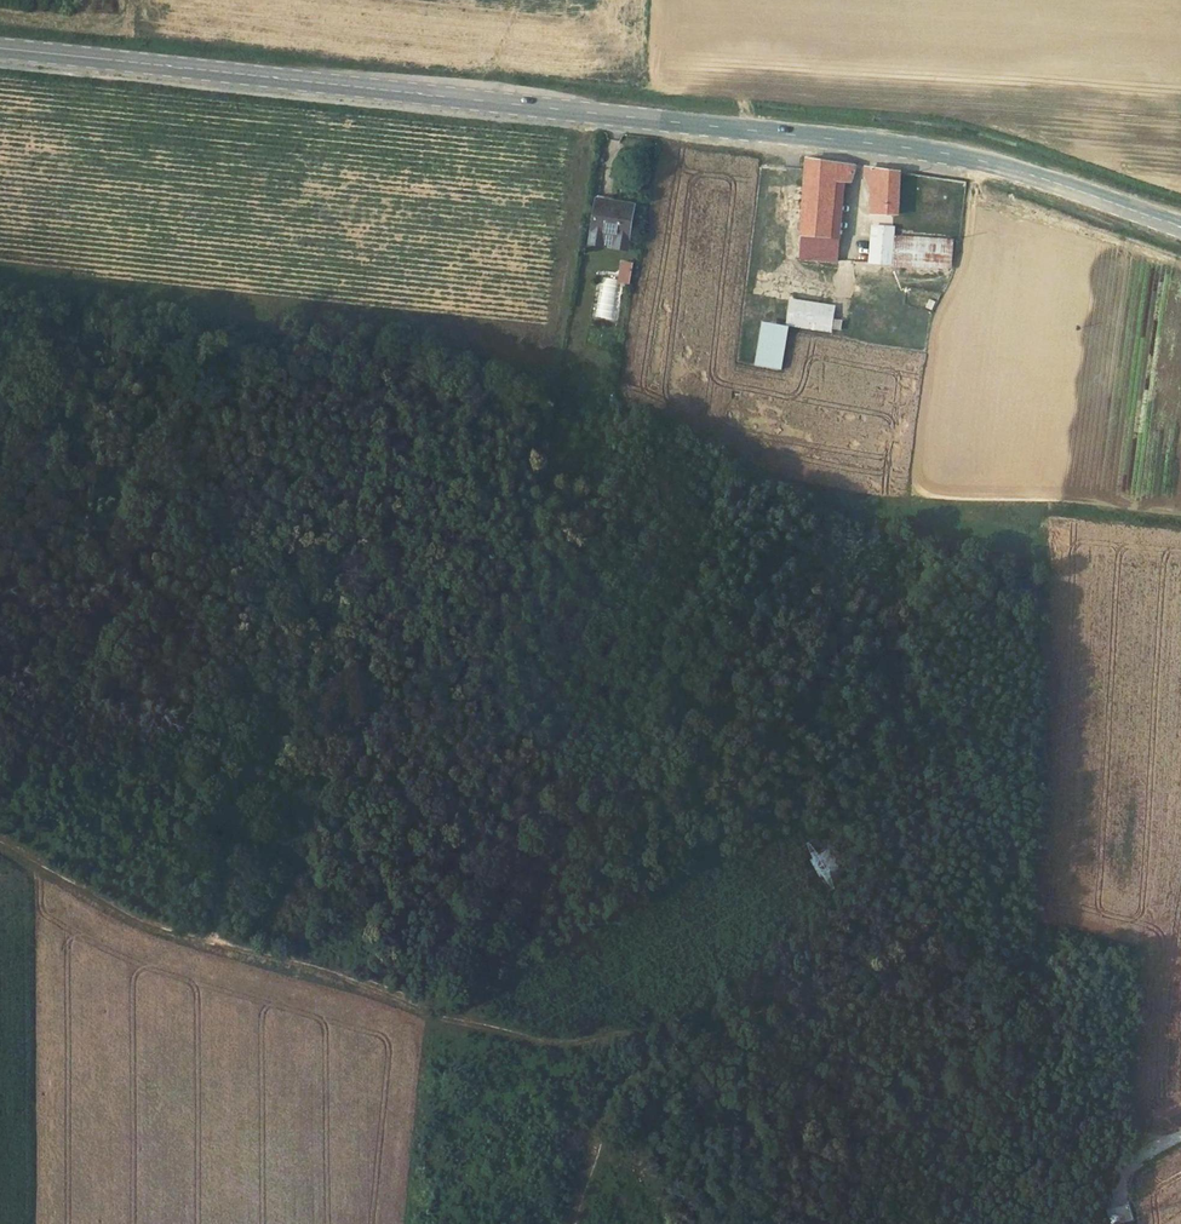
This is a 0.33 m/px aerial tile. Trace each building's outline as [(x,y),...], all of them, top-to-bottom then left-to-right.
[(852,183),(854,163),(808,155),(800,232),(832,235),(839,183),(852,183)] [(901,170),(874,166),(871,212),(896,213),(901,170)] [(635,200),(595,195),(590,228),(630,234),(635,200)] [(875,223),(873,238),(880,239),(881,234),(893,235),(895,225),(875,223)] [(832,235),(800,232),(797,258),(829,260),(832,235)] [(880,239),(873,238),(870,262),(888,264),(893,235),(881,234),(880,239)] [(948,270),(951,243),(896,237),(893,262),(948,270)] [(634,257),(625,256),(622,275),(631,278),(634,257)] [(829,304),(786,294),(779,324),(824,333),(829,304)]
